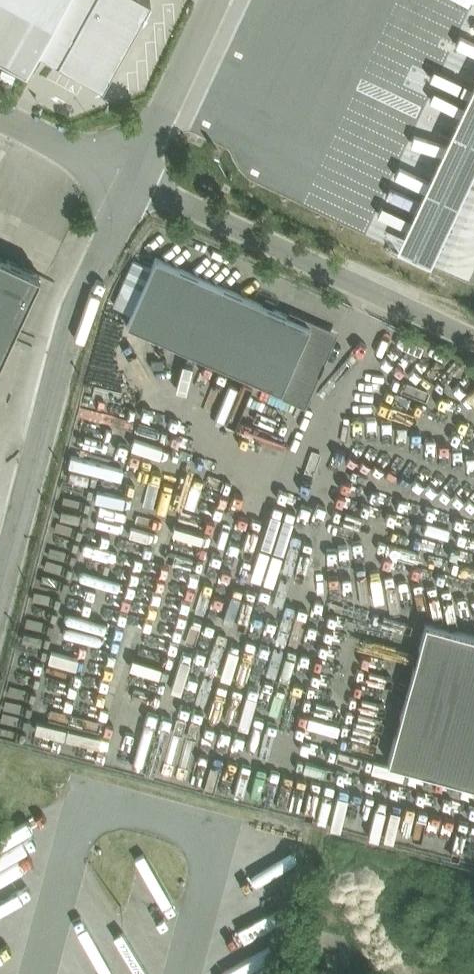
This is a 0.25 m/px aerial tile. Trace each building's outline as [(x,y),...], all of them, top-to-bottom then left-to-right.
[(30,69),(68,0),(0,0),(0,52),(30,69)] [(390,245),(425,260),(473,155),(473,67),(390,245)] [(306,395),(335,327),(156,250),(126,318),(306,395)] [(0,256),(0,357),(39,275),(0,256)] [(473,782),(473,633),(426,620),(388,759),(473,782)]
